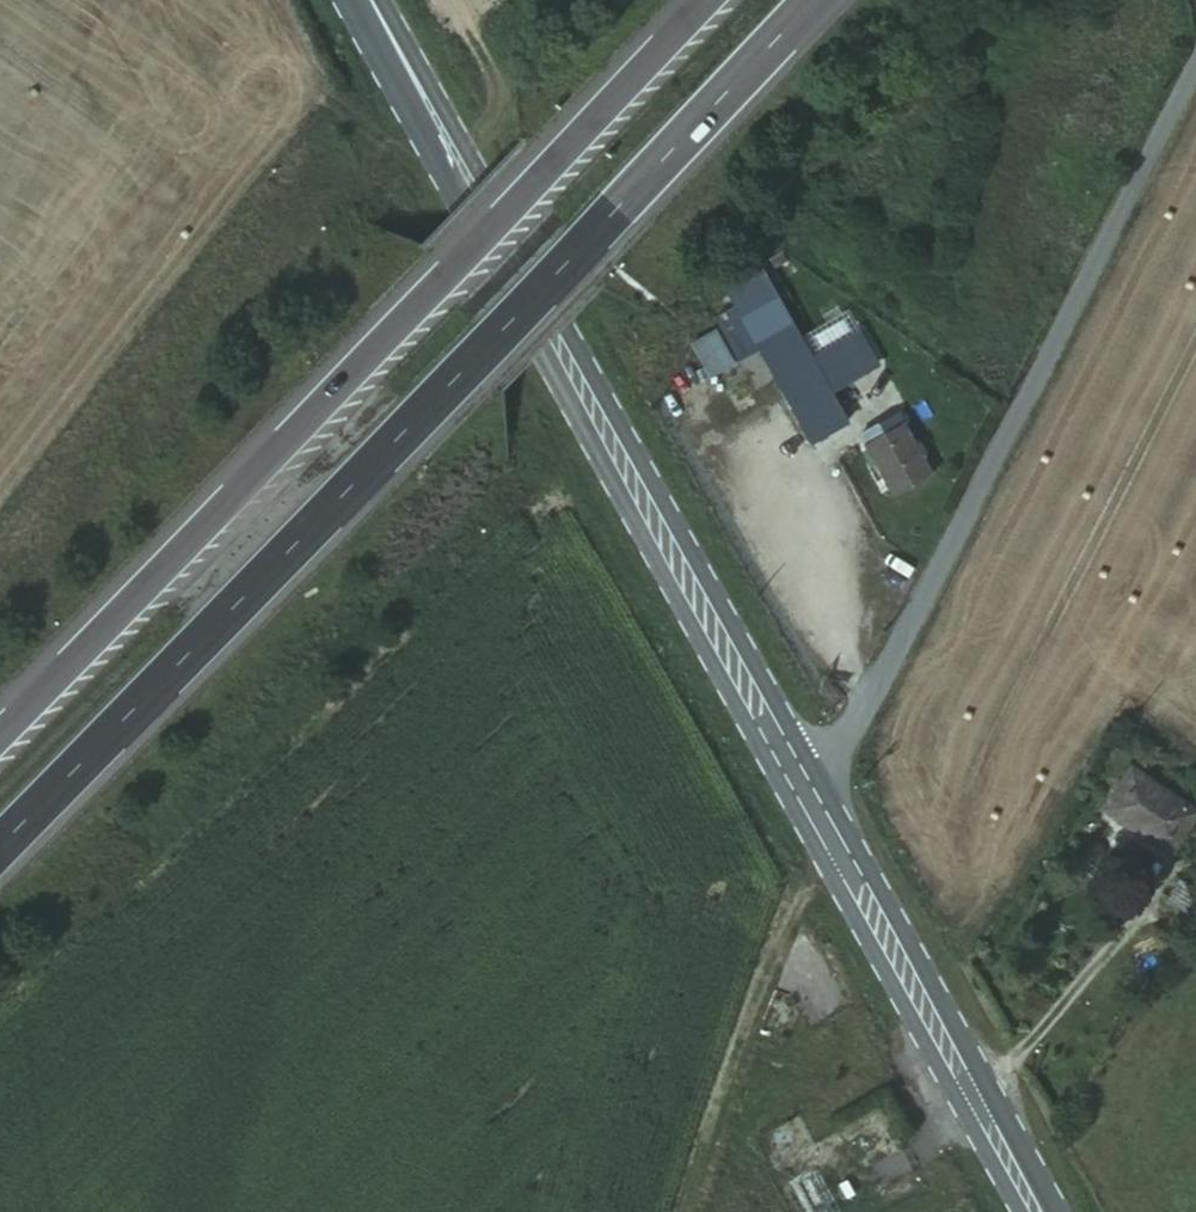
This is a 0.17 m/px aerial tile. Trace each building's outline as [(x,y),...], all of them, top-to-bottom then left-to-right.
[(757,268),(721,288),(732,308),(756,350),(807,444),(842,424),(826,395),(807,359),(757,268)] [(756,350),(732,308),(709,321),(731,363),(756,350)] [(854,334),(807,359),(826,395),(874,368),(854,334)] [(896,420),(855,442),(882,496),(924,474),(896,420)] [(1126,775),(1098,815),(1163,858),(1191,818),(1126,775)]
